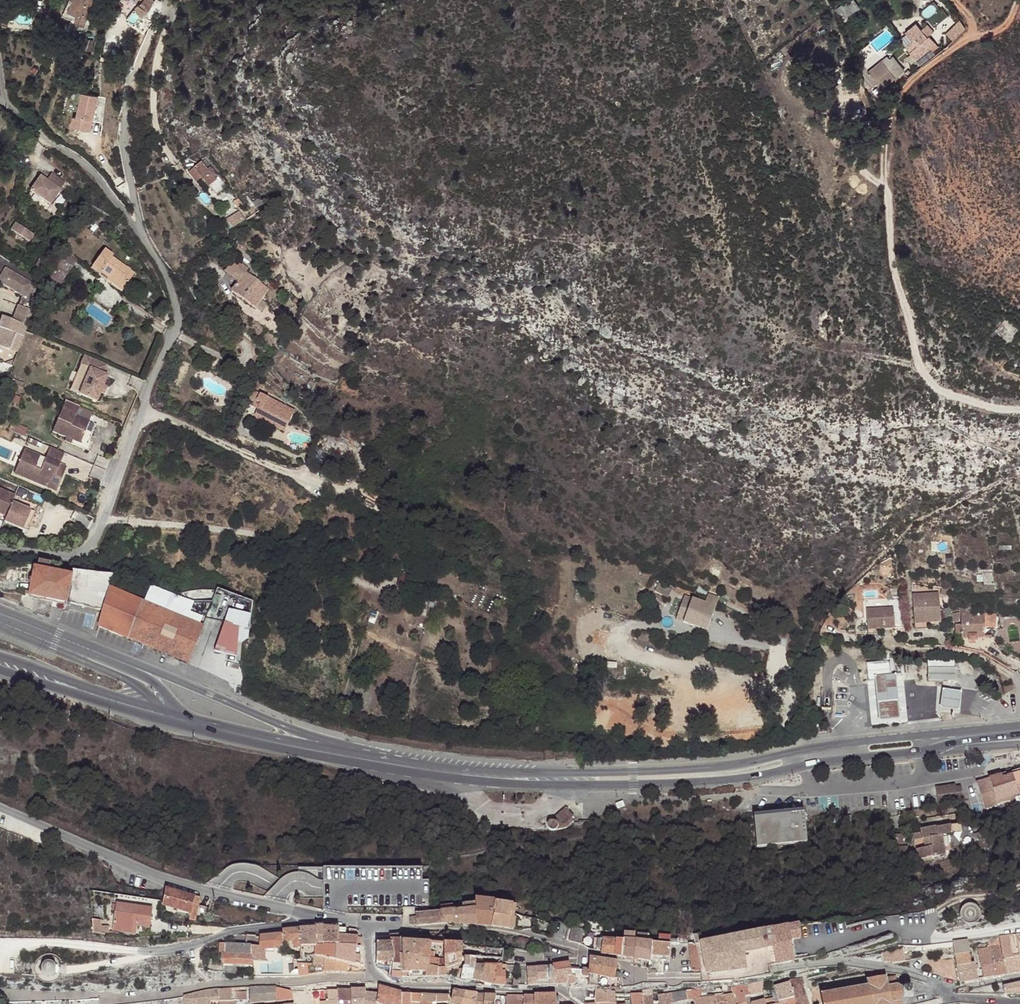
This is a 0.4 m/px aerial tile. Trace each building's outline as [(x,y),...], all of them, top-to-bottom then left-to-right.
[(72,17),(77,19),(76,22),(83,25),(87,16),(92,5),(81,0),(70,0),(64,13),(72,17)] [(144,18),(150,22),(152,21),(158,10),(156,8),(159,3),(155,0),(135,0),(133,2),(137,5),(136,8),(136,12),(137,14),(144,18)] [(844,19),(860,8),(855,0),(845,0),(836,6),(844,19)] [(92,5),(87,16),(91,18),(96,6),(92,5)] [(953,40),(966,28),(958,19),(945,32),(953,40)] [(915,53),(923,63),(932,54),(937,50),(933,47),(938,40),(931,32),(931,33),(926,27),(925,28),(919,20),(908,29),(915,37),(908,43),(915,53)] [(69,55),(84,59),(85,54),(70,50),(69,55)] [(884,57),(869,69),(884,87),(904,70),(893,58),(890,53),(885,57),(884,57)] [(910,57),(919,67),(923,63),(915,53),(910,57)] [(83,127),(90,131),(100,109),(85,102),(70,134),(78,138),(83,127)] [(214,189),(221,183),(203,161),(190,172),(204,190),(210,185),(214,189)] [(65,182),(51,173),(47,180),(40,176),(30,191),(51,204),(65,182)] [(240,207),(244,203),(240,197),(235,201),(240,207)] [(5,226),(28,241),(33,234),(10,219),(5,226)] [(110,257),(111,255),(102,249),(90,267),(98,272),(96,274),(97,275),(98,275),(110,257)] [(76,259),(65,251),(55,265),(57,267),(52,273),(48,282),(55,287),(76,259)] [(110,257),(98,275),(100,276),(103,272),(108,276),(105,280),(118,289),(123,281),(119,278),(125,268),(110,257)] [(0,276),(0,283),(32,301),(37,278),(9,261),(0,276)] [(130,272),(125,268),(119,278),(123,281),(130,272)] [(255,306),(267,287),(243,271),(231,291),(255,306)] [(23,352),(35,308),(20,304),(16,317),(5,314),(0,332),(0,352),(9,355),(11,348),(23,352)] [(80,354),(76,363),(83,366),(87,357),(80,354)] [(83,366),(86,367),(75,393),(93,400),(97,391),(99,384),(103,374),(100,373),(103,363),(87,357),(83,366)] [(280,431),(289,412),(277,406),(278,403),(262,396),(256,406),(253,405),(248,416),(280,431)] [(75,405),(61,399),(49,430),(63,436),(69,438),(77,442),(86,419),(72,414),(75,405)] [(75,405),(72,414),(86,419),(89,410),(75,405)] [(210,414),(208,421),(214,424),(217,417),(210,414)] [(17,454),(12,465),(44,478),(42,485),(51,488),(59,470),(52,468),(54,462),(59,450),(45,445),(38,462),(17,454)] [(52,468),(59,470),(61,465),(54,462),(52,468)] [(12,465),(10,472),(42,485),(44,478),(12,465)] [(24,530),(32,511),(8,501),(11,494),(0,490),(0,514),(2,515),(0,520),(24,530)] [(116,570),(84,567),(73,566),(70,574),(34,566),(30,593),(103,609),(100,624),(130,637),(125,647),(151,658),(156,648),(187,660),(202,624),(113,587),(116,570)] [(669,590),(652,584),(650,591),(667,597),(669,590)] [(948,589),(942,588),(940,595),(947,596),(948,589)] [(222,606),(235,606),(236,591),(226,590),(226,595),(223,595),(222,606)] [(912,595),(914,619),(918,617),(940,613),(938,593),(912,595)] [(690,598),(688,606),(683,620),(683,621),(707,629),(714,606),(690,598)] [(683,620),(688,606),(682,603),(678,619),(683,620)] [(865,609),(866,629),(877,628),(894,628),(893,607),(865,609)] [(949,612),(950,622),(961,620),(961,623),(955,624),(955,636),(961,636),(961,638),(969,638),(969,642),(976,641),(976,638),(984,638),(984,635),(984,625),(995,625),(995,612),(973,613),(973,608),(961,608),(961,610),(949,612)] [(237,609),(228,653),(250,657),(259,613),(237,609)] [(914,619),(914,624),(926,623),(940,622),(940,613),(918,617),(914,619)] [(1015,614),(1003,615),(1006,642),(1016,643),(1015,614)] [(995,625),(984,625),(984,635),(990,636),(999,636),(999,625),(995,625)] [(868,681),(876,681),(891,680),(891,676),(890,665),(886,662),(867,663),(868,681)] [(955,669),(929,669),(929,681),(955,682),(955,669)] [(896,676),(891,676),(891,680),(876,681),(879,721),(899,720),(896,676)] [(955,711),(959,693),(940,688),(936,707),(955,711)] [(989,779),(997,805),(1011,801),(1013,806),(1019,804),(1019,769),(989,779)] [(997,805),(989,779),(976,783),(985,809),(997,805)] [(955,786),(936,791),(941,808),(965,801),(961,788),(956,789),(955,786)] [(571,820),(573,818),(565,809),(552,821),(551,822),(549,823),(548,824),(548,826),(548,827),(548,829),(550,830),(551,831),(553,831),(566,828),(572,822),(571,820)] [(808,842),(805,813),(755,818),(758,847),(808,842)] [(946,854),(943,835),(952,833),(950,824),(937,828),(936,827),(920,830),(921,834),(922,839),(924,839),(926,847),(917,849),(919,859),(946,854)] [(172,890),(166,889),(162,904),(190,911),(197,913),(199,905),(193,904),(195,896),(172,890)] [(199,905),(201,898),(195,896),(193,904),(199,905)] [(486,902),(476,901),(476,904),(476,908),(477,926),(485,927),(486,902)] [(495,903),(486,902),(485,927),(492,927),(495,903)] [(119,903),(115,929),(138,932),(139,925),(151,927),(153,908),(119,903)] [(495,903),(492,927),(499,927),(508,929),(510,916),(511,916),(514,916),(515,906),(513,906),(513,905),(495,903)] [(959,914),(959,917),(960,920),(962,923),(964,925),(967,926),(971,926),(974,926),(977,924),(979,922),(980,919),(981,916),(981,913),(980,910),(978,908),(976,906),(973,905),(970,904),(968,905),(965,906),(963,907),(961,909),(960,912),(959,914)] [(476,908),(462,910),(463,925),(477,926),(476,908)] [(454,911),(441,912),(441,925),(463,925),(462,910),(454,911)] [(190,911),(188,917),(195,919),(197,913),(190,911)] [(441,925),(441,912),(416,914),(416,917),(416,925),(416,927),(441,925)] [(91,918),(91,928),(100,929),(100,919),(91,918)] [(669,944),(670,945),(681,945),(689,945),(695,945),(699,971),(700,975),(700,976),(701,979),(701,984),(712,983),(721,982),(730,981),(733,981),(733,983),(734,984),(735,985),(736,985),(739,984),(739,983),(740,982),(739,980),(747,979),(768,976),(771,975),(770,971),(769,966),(793,961),(791,940),(800,939),(799,925),(789,926),(701,942),(699,933),(693,934),(682,934),(681,940),(669,940),(669,944)] [(323,958),(323,928),(313,928),(284,931),(285,942),(293,942),(294,944),(295,945),(296,947),(299,948),(301,948),(315,948),(315,956),(323,958)] [(339,936),(347,936),(347,928),(340,928),(333,928),(323,928),(323,958),(324,958),(338,961),(338,947),(339,936)] [(358,937),(358,930),(350,929),(349,936),(347,936),(339,936),(338,947),(357,947),(358,937)] [(573,930),(569,944),(581,947),(585,933),(573,930)] [(268,944),(269,935),(251,934),(251,944),(268,944)] [(999,937),(1000,945),(1006,974),(1019,972),(1019,955),(1016,935),(999,937)] [(377,944),(377,966),(392,969),(390,941),(390,937),(377,938),(377,944)] [(623,940),(603,939),(601,951),(601,954),(622,957),(623,940)] [(392,978),(402,979),(402,975),(401,958),(400,943),(400,940),(390,941),(392,969),(392,978)] [(623,940),(622,957),(634,959),(636,941),(623,940)] [(652,943),(636,941),(634,959),(644,961),(650,962),(651,956),(652,943)] [(953,943),(954,952),(957,967),(960,980),(960,982),(979,979),(975,961),(972,962),(968,941),(953,943)] [(431,944),(400,943),(401,958),(430,960),(431,955),(431,944)] [(670,945),(669,944),(652,943),(651,956),(667,957),(669,957),(670,945)] [(253,947),(227,945),(226,955),(222,955),(223,964),(224,972),(225,973),(226,974),(228,975),(235,975),(234,965),(253,966),(253,961),(253,947)] [(461,966),(462,960),(463,954),(464,946),(445,945),(446,962),(446,970),(461,966)] [(695,945),(689,945),(692,971),(699,971),(695,945)] [(1006,974),(1000,945),(990,947),(995,976),(1006,974)] [(266,948),(253,947),(253,961),(266,961),(266,948)] [(361,948),(357,947),(338,947),(338,961),(349,964),(355,965),(356,959),(361,960),(361,948)] [(995,976),(990,947),(978,949),(983,978),(995,976)] [(894,962),(905,960),(904,951),(884,952),(885,961),(894,962)] [(446,970),(446,962),(435,961),(435,955),(431,955),(430,960),(430,967),(446,971),(446,970)] [(324,958),(323,958),(315,956),(314,965),(314,966),(324,966),(324,958)] [(347,973),(349,964),(338,961),(324,958),(324,966),(324,973),(347,973)] [(441,978),(446,978),(446,971),(430,967),(430,960),(401,958),(402,975),(425,973),(425,978),(431,978),(441,978)] [(588,971),(583,970),(583,978),(588,979),(590,979),(590,976),(615,980),(615,979),(618,963),(589,958),(588,971)] [(474,983),(476,967),(476,960),(465,960),(466,967),(463,970),(463,971),(460,971),(459,974),(462,974),(460,983),(474,983)] [(569,964),(552,967),(553,970),(553,971),(554,972),(571,974),(571,971),(569,964)] [(294,970),(293,965),(287,965),(287,975),(298,975),(298,970),(294,970)] [(314,966),(314,965),(298,965),(299,977),(308,976),(308,971),(313,970),(314,966)] [(482,984),(485,967),(476,967),(474,983),(482,984)] [(494,985),(497,967),(495,967),(494,968),(485,967),(482,984),(494,986),(494,985)] [(503,986),(506,967),(497,967),(494,985),(503,986)] [(526,970),(527,988),(538,986),(539,986),(553,986),(553,982),(553,980),(555,977),(555,975),(555,974),(554,972),(553,971),(553,970),(552,967),(526,970)] [(571,974),(554,972),(555,974),(555,975),(555,977),(553,980),(553,982),(553,986),(566,986),(570,986),(575,984),(576,978),(583,978),(583,970),(582,971),(571,971),(571,974)] [(896,977),(886,978),(885,977),(866,980),(866,981),(827,988),(827,987),(821,988),(822,994),(821,994),(823,1003),(905,1003),(908,999),(908,997),(913,996),(911,986),(906,987),(906,986),(898,980),(896,980),(896,977)] [(789,982),(794,997),(796,1003),(809,1003),(803,985),(804,984),(802,978),(788,980),(789,982)] [(789,982),(775,985),(777,991),(778,996),(779,1001),(780,1001),(794,997),(789,982)] [(748,983),(732,987),(733,990),(734,995),(735,1003),(743,1003),(746,1003),(745,996),(750,994),(748,983)] [(1004,995),(1009,994),(1018,993),(1019,992),(1019,983),(1003,987),(1004,995)] [(587,987),(575,984),(570,986),(570,992),(570,993),(582,1002),(587,987)] [(686,991),(689,1000),(693,999),(695,1003),(716,1003),(715,996),(702,997),(700,993),(706,991),(705,986),(686,991)] [(261,1003),(260,987),(250,987),(250,1003),(251,1003),(261,1003)] [(279,1001),(277,988),(267,987),(267,1002),(273,1002),(279,1001)] [(402,993),(379,987),(379,994),(379,1001),(381,1002),(383,1003),(401,1003),(402,993)] [(220,1003),(237,1003),(240,1003),(239,988),(220,990),(220,999),(220,1003)] [(292,999),(291,990),(277,988),(279,1001),(292,999)] [(185,1003),(212,1003),(211,999),(220,999),(220,990),(206,991),(185,996),(185,1003)] [(329,1001),(340,1001),(338,991),(329,990),(329,1001)] [(351,990),(338,991),(340,1001),(340,1003),(353,1003),(351,990)] [(366,993),(366,990),(351,990),(353,1003),(365,1003),(366,993)] [(614,994),(614,991),(596,991),(596,1003),(603,1003),(604,1003),(615,1003),(614,994)] [(686,991),(677,993),(670,994),(672,1003),(670,1003),(686,1003),(685,1000),(689,1000),(686,991)] [(465,993),(454,992),(452,1003),(462,1003),(465,993)] [(379,994),(366,993),(365,1003),(376,1003),(379,994)] [(421,1003),(422,1003),(422,994),(402,993),(401,1003),(410,1003),(410,1002),(421,1003)] [(477,995),(465,993),(462,1003),(475,1003),(477,995)] [(450,995),(422,994),(422,1003),(421,1003),(431,1003),(449,1002),(450,995)] [(631,995),(631,1003),(642,1003),(642,997),(642,994),(631,995)] [(670,994),(669,994),(653,996),(654,1003),(670,1003),(672,1003),(670,994)] [(485,995),(477,995),(475,1003),(484,1003),(485,995)] [(496,996),(485,995),(484,1003),(495,1003),(496,996)] [(556,995),(536,996),(536,1003),(557,1003),(556,995)] [(723,995),(715,996),(716,1003),(725,1003),(723,995)] [(734,995),(723,995),(725,1003),(735,1003),(734,995)] [(653,996),(642,997),(642,1003),(654,1003),(653,996)]
